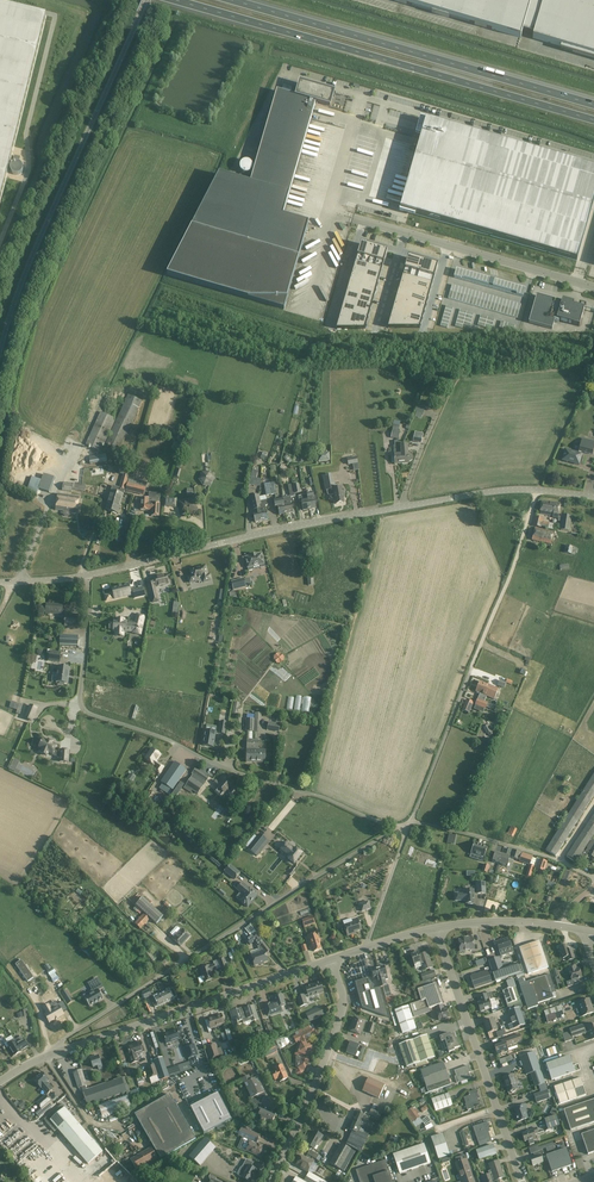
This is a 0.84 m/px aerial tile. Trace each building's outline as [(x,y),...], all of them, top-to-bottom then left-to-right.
[(521,37),(523,32),(534,35),(533,38),(561,46),(561,49),(593,59),(593,0),(394,0),(521,37)] [(13,153),(47,16),(0,5),(0,204),(13,153)] [(238,180),(219,174),(167,275),(284,309),(309,224),(283,216),(316,102),(330,106),(334,93),(300,83),(296,96),(277,91),(250,183),(247,182),(248,177),(240,175),(238,180)] [(391,109),(385,128),(408,135),(414,116),(391,109)] [(400,211),(413,215),(415,216),(415,214),(441,222),(577,261),(593,202),(593,168),(518,146),(420,118),(416,134),(421,135),(400,210),(400,211)] [(240,166),(240,167),(240,168),(240,170),(241,171),(242,172),(243,172),(244,173),(245,173),(246,174),(248,173),(249,173),(250,172),(251,172),(252,171),(252,170),(253,168),(253,167),(253,166),(252,165),(252,164),(251,163),(250,162),(249,161),(248,161),(247,161),(246,161),(245,161),(243,161),(242,162),(242,163),(241,164),(240,165),(240,166)] [(361,243),(357,256),(364,258),(368,245),(361,243)] [(368,245),(364,258),(369,259),(371,259),(374,247),(368,245)] [(374,247),(371,259),(377,261),(381,249),(374,247)] [(381,249),(377,261),(384,263),(387,251),(381,249)] [(357,256),(355,263),(367,266),(369,259),(364,258),(357,256)] [(408,257),(405,269),(412,271),(416,259),(408,257)] [(369,259),(367,266),(382,270),(384,263),(377,261),(371,259),(369,259)] [(416,259),(412,271),(420,274),(423,261),(416,259)] [(423,261),(420,274),(421,274),(427,276),(430,263),(423,261)] [(355,263),(353,269),(365,273),(367,266),(355,263)] [(430,263),(427,276),(434,278),(438,266),(430,263)] [(367,266),(365,273),(380,277),(382,270),(367,266)] [(353,269),(351,276),(363,280),(365,273),(353,269)] [(405,269),(403,276),(419,281),(420,279),(421,274),(420,274),(412,271),(405,269)] [(365,273),(363,280),(378,284),(380,277),(365,273)] [(421,274),(420,279),(433,283),(434,278),(427,276),(421,274)] [(351,276),(349,283),(361,286),(363,280),(351,276)] [(403,276),(401,283),(417,288),(418,284),(419,281),(403,276)] [(419,281),(418,284),(431,288),(433,283),(420,279),(419,281)] [(363,280),(361,286),(376,291),(378,284),(363,280)] [(349,283),(348,290),(359,293),(361,286),(349,283)] [(401,283),(399,290),(412,294),(415,295),(417,290),(417,288),(401,283)] [(417,288),(417,290),(430,293),(431,288),(418,284),(417,288)] [(361,286),(359,293),(374,298),(376,291),(361,286)] [(348,290),(346,297),(357,300),(359,293),(348,290)] [(399,290),(397,297),(410,301),(412,294),(399,290)] [(417,290),(415,295),(428,298),(430,293),(417,290)] [(359,293),(357,300),(372,305),(374,298),(359,293)] [(412,294),(410,301),(426,305),(428,298),(415,295),(412,294)] [(561,302),(536,295),(536,296),(529,323),(552,329),(555,319),(579,326),(583,312),(584,309),(573,306),(574,303),(562,300),(561,302)] [(346,297),(344,304),(355,307),(357,300),(346,297)] [(397,297),(395,304),(408,307),(410,301),(397,297)] [(357,300),(355,307),(370,311),(372,305),(357,300)] [(410,301),(408,307),(424,312),(426,305),(410,301)] [(344,304),(342,311),(353,314),(355,307),(344,304)] [(395,304),(393,310),(406,314),(408,307),(395,304)] [(355,307),(353,314),(368,318),(370,311),(355,307)] [(408,307),(406,314),(423,319),(424,312),(408,307)] [(393,310),(391,317),(404,321),(406,314),(393,310)] [(342,311),(340,318),(351,321),(353,314),(342,311)] [(351,321),(349,329),(365,329),(368,318),(353,314),(351,321)] [(404,321),(402,328),(420,328),(421,326),(423,319),(406,314),(404,321)] [(391,317),(388,328),(402,328),(404,321),(391,317)] [(340,318),(336,329),(349,329),(351,321),(340,318)] [(142,401),(128,394),(106,444),(120,450),(142,401)] [(425,407),(419,404),(416,413),(423,415),(425,407)] [(114,419),(114,418),(100,412),(86,445),(99,451),(102,444),(114,419)] [(399,425),(393,424),(391,438),(399,439),(400,432),(398,432),(399,425)] [(423,435),(415,434),(413,441),(421,443),(423,435)] [(582,438),(579,451),(579,453),(565,449),(562,460),(579,465),(582,454),(581,454),(582,451),(593,454),(593,450),(593,442),(582,438)] [(391,458),(391,460),(392,461),(392,462),(393,463),(395,463),(395,464),(402,463),(400,446),(400,445),(394,446),(395,454),(394,454),(394,456),(392,456),(392,457),(391,458)] [(407,445),(400,446),(402,463),(409,462),(409,461),(411,461),(413,460),(413,458),(413,456),(412,455),(410,454),(408,454),(407,445)] [(107,461),(106,453),(89,456),(90,457),(89,457),(90,464),(107,461)] [(330,461),(329,453),(325,453),(325,457),(318,457),(319,461),(330,461)] [(292,460),(287,455),(284,458),(289,463),(292,460)] [(358,463),(357,457),(347,459),(348,465),(358,463)] [(209,471),(208,466),(203,467),(203,472),(202,472),(199,479),(203,486),(211,485),(215,478),(210,471),(209,471)] [(258,471),(253,470),(250,478),(249,485),(261,486),(261,479),(256,479),(258,471)] [(56,478),(44,474),(39,488),(51,493),(56,478)] [(113,486),(108,501),(120,504),(123,494),(122,494),(123,490),(125,490),(129,476),(123,474),(119,488),(113,486)] [(331,474),(323,475),(326,490),(327,490),(328,494),(329,495),(331,494),(334,494),(336,504),(344,502),(343,498),(345,497),(344,492),(342,492),(341,487),(336,488),(335,483),(333,483),(331,474)] [(86,484),(76,482),(76,483),(73,483),(72,484),(64,483),(62,491),(72,492),(72,490),(85,492),(86,484)] [(276,486),(275,482),(264,484),(266,496),(277,494),(275,486),(276,486)] [(146,488),(127,483),(126,491),(136,493),(136,492),(144,495),(146,488)] [(295,496),(295,494),(293,485),(293,484),(288,485),(290,497),(283,498),(286,513),(292,512),(290,502),(292,502),(291,497),(295,496)] [(299,484),(293,485),(295,494),(301,493),(299,484)] [(307,495),(309,509),(316,508),(313,493),(307,494),(307,495)] [(255,523),(262,521),(259,507),(262,507),(261,501),(259,495),(258,495),(258,494),(254,494),(254,496),(251,497),(253,511),(254,510),(255,513),(253,513),(255,523)] [(79,498),(59,495),(56,510),(77,513),(79,498)] [(309,509),(307,495),(299,496),(300,502),(302,502),(303,510),(309,509)] [(152,516),(159,516),(160,503),(153,503),(153,499),(149,499),(149,498),(141,498),(141,510),(148,510),(152,510),(152,516)] [(286,513),(283,498),(278,499),(279,501),(275,501),(276,507),(278,507),(280,515),(286,513)] [(191,512),(191,514),(198,513),(197,500),(191,501),(192,503),(186,503),(186,502),(180,503),(181,514),(188,514),(188,513),(191,512)] [(259,507),(262,521),(269,520),(266,506),(268,505),(267,500),(261,501),(262,507),(259,507)] [(108,501),(106,510),(113,512),(113,513),(113,514),(115,514),(116,514),(117,513),(118,513),(120,504),(108,501)] [(560,504),(542,501),(540,513),(553,515),(553,517),(562,519),(561,530),(569,531),(571,516),(563,515),(562,517),(559,517),(560,504)] [(544,519),(535,516),(533,526),(542,527),(558,530),(559,525),(543,522),(544,519)] [(133,520),(126,518),(123,531),(130,533),(133,520)] [(553,532),(535,528),(532,540),(550,544),(553,532)] [(577,548),(566,545),(564,552),(575,555),(576,553),(577,554),(578,549),(577,549),(577,548)] [(264,564),(262,554),(256,555),(256,554),(250,556),(251,556),(245,558),(248,568),(249,571),(265,567),(264,564)] [(208,576),(205,567),(196,569),(195,568),(190,569),(192,577),(188,578),(190,583),(198,581),(198,578),(202,577),(203,582),(211,581),(210,575),(208,576)] [(155,587),(169,584),(166,575),(154,578),(154,580),(148,581),(150,591),(153,603),(159,601),(155,587)] [(244,579),(231,582),(233,590),(246,587),(251,586),(250,578),(244,580),(244,579)] [(129,584),(112,588),(115,599),(131,595),(134,594),(135,598),(145,596),(143,588),(135,590),(134,587),(130,588),(129,584)] [(63,605),(46,604),(46,614),(63,614),(63,605)] [(79,615),(65,614),(65,627),(79,627),(79,615)] [(111,622),(111,629),(114,629),(114,631),(116,632),(115,634),(124,635),(124,632),(126,632),(126,627),(135,628),(141,629),(140,634),(144,621),(136,619),(135,623),(127,622),(127,621),(125,621),(125,620),(125,619),(116,619),(116,620),(114,620),(114,623),(111,622)] [(78,637),(60,636),(60,646),(78,647),(78,637)] [(49,661),(60,662),(61,653),(50,651),(49,661)] [(277,663),(280,663),(284,660),(284,657),(281,653),(278,653),(274,656),(274,659),(277,663)] [(70,668),(58,666),(56,682),(60,682),(59,683),(64,684),(64,683),(68,683),(67,683),(68,675),(69,675),(70,668)] [(512,681),(507,679),(506,682),(500,680),(497,685),(504,688),(507,682),(511,684),(512,681)] [(486,690),(488,685),(480,682),(476,692),(480,693),(475,705),(485,709),(486,707),(491,709),(492,705),(487,703),(484,702),(487,696),(486,696),(489,691),(486,690)] [(498,689),(488,685),(486,690),(489,691),(486,696),(487,696),(494,699),(498,689)] [(472,701),(467,699),(462,710),(468,712),(472,701)] [(32,721),(38,708),(30,704),(24,717),(32,721)] [(254,719),(246,719),(246,731),(254,731),(254,719)] [(281,724),(269,722),(267,730),(279,732),(281,724)] [(495,733),(490,724),(483,727),(487,734),(488,734),(489,736),(495,733)] [(216,732),(211,731),(206,730),(204,745),(214,747),(216,732)] [(48,753),(52,755),(60,759),(60,762),(69,762),(70,751),(61,750),(60,753),(55,750),(57,746),(52,743),(53,742),(48,740),(48,741),(43,739),(39,749),(43,750),(41,753),(47,756),(48,753)] [(254,763),(254,741),(247,741),(246,762),(254,763)] [(259,741),(254,741),(254,763),(265,763),(266,750),(259,750),(259,741)] [(161,754),(153,748),(146,759),(158,767),(156,770),(160,773),(164,767),(156,761),(161,754)] [(163,783),(159,788),(167,794),(171,788),(173,790),(187,770),(175,762),(161,782),(163,783)] [(209,777),(196,768),(192,774),(193,774),(186,785),(184,788),(191,792),(192,790),(198,794),(209,777)] [(546,850),(555,856),(593,795),(593,774),(546,850)] [(215,780),(213,783),(218,788),(224,793),(227,790),(229,792),(228,793),(233,797),(239,791),(234,787),(233,788),(230,786),(231,784),(227,781),(226,782),(224,780),(220,785),(215,780)] [(579,857),(583,850),(593,834),(593,815),(566,857),(575,863),(579,857)] [(517,830),(511,827),(507,835),(513,838),(517,830)] [(262,843),(266,845),(269,842),(260,834),(248,849),(257,856),(262,850),(259,848),(262,843)] [(456,845),(458,836),(449,834),(447,843),(456,845)] [(583,850),(579,857),(585,861),(587,857),(589,854),(593,858),(593,841),(592,839),(587,848),(588,848),(585,851),(583,850)] [(289,857),(288,858),(294,863),(302,853),(296,848),(295,849),(287,842),(280,850),(289,857)] [(483,862),(484,857),(488,847),(474,843),(471,853),(480,856),(479,860),(483,862)] [(506,855),(502,854),(498,864),(507,866),(510,857),(518,860),(520,853),(508,849),(506,855)] [(498,864),(502,854),(495,852),(492,862),(498,864)] [(532,856),(523,853),(522,855),(519,861),(529,864),(532,856)] [(212,856),(210,858),(221,867),(222,865),(212,856)] [(540,860),(537,869),(544,871),(547,862),(540,860)] [(489,866),(482,863),(480,870),(487,873),(489,866)] [(240,873),(230,865),(225,871),(235,880),(240,873)] [(572,873),(565,870),(561,879),(568,883),(572,873)] [(237,882),(234,887),(236,889),(244,895),(239,901),(247,907),(258,894),(250,888),(249,889),(241,882),(240,885),(237,882)] [(486,893),(485,883),(477,883),(477,893),(486,893)] [(455,901),(466,900),(466,903),(468,903),(468,904),(473,904),(473,903),(474,903),(474,890),(465,890),(465,893),(455,893),(455,901)] [(163,917),(142,897),(135,905),(156,924),(163,917)] [(371,909),(369,901),(359,904),(362,912),(371,909)] [(150,919),(144,914),(135,924),(141,929),(150,919)] [(315,924),(313,916),(302,920),(304,927),(315,924)] [(362,930),(358,919),(353,921),(353,922),(345,925),(348,934),(362,930)] [(186,933),(182,929),(179,933),(178,932),(172,939),(180,946),(190,936),(189,936),(189,934),(187,932),(186,933)] [(322,949),(317,933),(308,936),(311,944),(312,944),(314,952),(322,949)] [(258,947),(260,953),(251,956),(255,966),(268,961),(266,953),(267,953),(270,951),(256,934),(246,941),(250,945),(254,942),(258,947)] [(475,950),(474,938),(459,940),(460,950),(470,949),(470,951),(475,950)] [(513,952),(508,938),(503,940),(494,943),(495,948),(498,947),(501,956),(513,952)] [(549,968),(540,941),(519,948),(528,975),(549,968)] [(567,945),(560,948),(561,954),(560,955),(560,956),(560,957),(561,958),(562,958),(563,958),(563,959),(567,958),(568,961),(576,959),(573,951),(572,949),(569,951),(567,945)] [(155,959),(149,950),(143,954),(150,963),(155,959)] [(421,963),(423,971),(433,967),(428,952),(423,954),(420,956),(418,952),(411,955),(415,965),(421,963)] [(170,961),(166,956),(156,965),(160,969),(170,961)] [(231,968),(227,958),(225,959),(224,958),(218,960),(222,972),(230,969),(230,968),(231,968)] [(503,969),(499,958),(489,961),(495,982),(520,973),(517,964),(503,969)] [(21,960),(15,964),(28,981),(34,977),(21,960)] [(216,970),(214,964),(200,969),(204,983),(214,979),(211,972),(216,970)] [(391,996),(391,992),(388,985),(387,985),(385,979),(388,979),(384,966),(378,967),(383,986),(386,997),(391,996)] [(576,966),(566,969),(568,975),(570,974),(572,980),(566,982),(568,987),(579,983),(577,979),(582,978),(582,977),(583,976),(582,973),(580,973),(579,969),(577,969),(576,966)] [(379,987),(383,986),(378,967),(371,969),(374,978),(376,977),(379,987)] [(436,976),(434,970),(426,973),(428,979),(436,976)] [(492,983),(488,971),(470,977),(474,988),(492,983)] [(556,993),(550,975),(525,984),(523,980),(518,981),(528,1010),(538,1007),(538,1004),(553,999),(552,994),(556,993)] [(388,1017),(379,987),(375,989),(373,983),(368,984),(367,979),(355,982),(362,1007),(388,1017)] [(98,990),(93,981),(88,983),(92,990),(84,995),(85,998),(90,1006),(95,1003),(98,1002),(103,998),(104,998),(99,990),(98,990)] [(323,992),(320,981),(315,983),(315,984),(305,987),(309,997),(323,992)] [(436,985),(434,985),(418,990),(422,1002),(411,1005),(415,1017),(431,1012),(430,1009),(436,1007),(437,1012),(440,1021),(450,1017),(448,1008),(443,1010),(441,1005),(442,1004),(441,1000),(439,996),(440,994),(440,993),(440,992),(438,986),(437,986),(436,985)] [(518,1004),(513,987),(503,991),(508,1008),(518,1004)] [(152,996),(149,989),(142,993),(145,999),(147,998),(152,996)] [(162,994),(166,1002),(177,997),(173,989),(162,994)] [(493,999),(491,993),(487,994),(479,996),(481,1002),(478,1003),(480,1012),(491,1008),(492,1010),(497,1008),(494,998),(493,999)] [(160,1006),(166,1002),(162,994),(156,997),(151,999),(155,1008),(160,1006)] [(285,1005),(282,994),(274,997),(275,1001),(265,1005),(268,1016),(282,1011),(281,1007),(285,1005)] [(307,1004),(304,995),(297,997),(300,1007),(307,1004)] [(589,999),(578,1003),(583,1017),(593,1013),(589,999)] [(49,1005),(44,1008),(47,1013),(45,1014),(50,1023),(55,1019),(55,1020),(56,1019),(55,1019),(58,1018),(58,1017),(64,1014),(62,1012),(67,1009),(63,1002),(58,1005),(51,1009),(49,1005)] [(245,1008),(248,1019),(250,1018),(251,1022),(259,1019),(254,1005),(245,1008)] [(416,1029),(408,1006),(395,1011),(402,1033),(416,1029)] [(324,1015),(321,1007),(306,1014),(309,1021),(324,1015)] [(565,1018),(561,1007),(544,1012),(548,1023),(565,1018)] [(237,1009),(230,1012),(232,1019),(231,1020),(233,1027),(243,1023),(244,1024),(246,1026),(250,1025),(251,1022),(250,1018),(248,1019),(245,1008),(237,1011),(237,1009)] [(519,1008),(508,1012),(512,1024),(508,1025),(510,1030),(525,1025),(521,1013),(519,1008)] [(208,1020),(205,1021),(208,1029),(209,1033),(212,1032),(211,1028),(225,1024),(222,1014),(217,1016),(208,1019),(208,1020)] [(365,1021),(354,1017),(349,1031),(360,1035),(365,1021)] [(499,1021),(497,1018),(484,1022),(488,1033),(497,1030),(494,1023),(499,1021)] [(307,1039),(317,1034),(312,1024),(295,1032),(296,1036),(294,1037),(297,1043),(299,1042),(301,1045),(299,1051),(298,1052),(299,1052),(298,1055),(303,1057),(304,1055),(310,1057),(312,1052),(311,1052),(313,1046),(308,1044),(308,1042),(307,1039)] [(588,1028),(584,1029),(583,1025),(570,1030),(570,1032),(562,1035),(565,1043),(573,1040),(573,1038),(589,1032),(592,1040),(593,1040),(593,1025),(588,1028)] [(265,1037),(261,1027),(256,1028),(257,1031),(258,1031),(261,1039),(265,1037)] [(180,1038),(177,1029),(172,1031),(163,1035),(166,1043),(180,1038)] [(451,1035),(450,1033),(440,1037),(441,1042),(443,1042),(445,1049),(447,1048),(449,1052),(455,1050),(454,1049),(460,1047),(457,1039),(456,1038),(455,1039),(454,1034),(451,1035)] [(522,1041),(520,1034),(501,1041),(503,1044),(495,1047),(498,1055),(508,1052),(507,1047),(522,1041)] [(427,1035),(399,1045),(407,1067),(415,1064),(416,1067),(427,1063),(426,1060),(435,1057),(427,1035)] [(287,1038),(286,1036),(279,1039),(276,1040),(280,1049),(285,1047),(286,1045),(287,1045),(286,1043),(287,1042),(285,1039),(287,1038)] [(21,1050),(28,1046),(22,1037),(15,1041),(14,1039),(7,1044),(15,1056),(22,1052),(21,1050)] [(360,1044),(351,1041),(347,1053),(356,1056),(360,1044)] [(144,1051),(141,1042),(136,1043),(136,1044),(127,1047),(130,1056),(129,1056),(131,1064),(139,1061),(137,1054),(144,1051)] [(278,1052),(273,1043),(262,1048),(265,1055),(270,1053),(271,1055),(278,1052)] [(197,1055),(193,1044),(184,1047),(188,1058),(197,1055)] [(217,1049),(215,1044),(206,1047),(210,1060),(224,1055),(221,1048),(217,1049)] [(118,1049),(122,1060),(126,1059),(121,1048),(118,1049)] [(535,1052),(520,1057),(522,1062),(524,1068),(526,1075),(530,1074),(534,1073),(538,1085),(540,1089),(546,1087),(545,1083),(541,1070),(535,1052)] [(303,1057),(301,1063),(300,1063),(298,1068),(304,1071),(306,1066),(307,1066),(309,1062),(310,1057),(304,1055),(303,1057)] [(103,1069),(99,1056),(91,1059),(94,1067),(98,1066),(99,1070),(103,1069)] [(511,1056),(499,1059),(500,1064),(512,1060),(511,1056)] [(237,1062),(240,1066),(250,1061),(247,1057),(237,1062)] [(573,1067),(569,1057),(546,1065),(552,1081),(580,1071),(578,1065),(573,1067)] [(163,1058),(154,1061),(155,1064),(159,1075),(161,1080),(169,1077),(163,1058)] [(451,1085),(443,1063),(421,1070),(423,1076),(420,1077),(422,1082),(424,1081),(426,1087),(423,1088),(425,1094),(451,1085)] [(155,1064),(146,1067),(150,1078),(152,1083),(161,1080),(159,1075),(155,1064)] [(288,1078),(282,1065),(274,1069),(275,1070),(271,1072),(275,1080),(279,1079),(280,1082),(288,1078)] [(468,1066),(461,1069),(455,1071),(456,1076),(455,1076),(457,1083),(470,1078),(468,1072),(470,1071),(468,1066)] [(87,1085),(82,1070),(73,1072),(78,1088),(81,1087),(87,1106),(127,1092),(122,1077),(87,1090),(85,1086),(87,1085)] [(49,1081),(43,1073),(34,1080),(41,1088),(47,1094),(53,1089),(47,1083),(49,1081)] [(518,1089),(513,1074),(503,1078),(508,1092),(510,1091),(512,1093),(515,1092),(516,1089),(518,1089)] [(251,1080),(249,1075),(242,1079),(254,1102),(260,1104),(258,1110),(260,1111),(259,1114),(261,1116),(259,1120),(266,1123),(267,1121),(271,1124),(275,1116),(271,1114),(274,1107),(275,1108),(278,1102),(264,1096),(265,1095),(264,1092),(265,1092),(257,1077),(251,1080)] [(385,1085),(368,1078),(362,1091),(379,1099),(385,1085)] [(586,1096),(580,1079),(554,1088),(560,1105),(586,1096)] [(142,1096),(139,1088),(131,1091),(134,1099),(142,1096)] [(479,1098),(476,1090),(469,1092),(470,1096),(469,1096),(468,1097),(467,1097),(467,1098),(466,1099),(466,1100),(466,1101),(466,1102),(466,1103),(466,1104),(468,1110),(473,1108),(473,1107),(474,1107),(475,1106),(476,1105),(477,1104),(477,1103),(477,1102),(477,1101),(477,1100),(476,1099),(479,1098)] [(550,1099),(548,1091),(534,1095),(537,1103),(550,1099)] [(218,1093),(190,1107),(204,1134),(232,1119),(218,1093)] [(133,1099),(131,1094),(98,1104),(103,1118),(132,1108),(129,1100),(133,1099)] [(152,1104),(165,1127),(183,1117),(170,1094),(152,1104)] [(452,1105),(449,1094),(432,1099),(435,1111),(452,1105)] [(46,1095),(37,1103),(41,1109),(51,1100),(46,1095)] [(564,1110),(571,1131),(591,1124),(593,1123),(593,1100),(564,1110)] [(102,1152),(84,1129),(89,1125),(86,1123),(82,1127),(65,1108),(62,1104),(44,1120),(54,1131),(57,1129),(69,1142),(88,1164),(102,1152)] [(148,1137),(165,1127),(152,1104),(135,1114),(148,1137)] [(527,1108),(525,1104),(515,1108),(517,1114),(516,1115),(518,1121),(528,1118),(525,1109),(527,1108)] [(383,1108),(379,1106),(377,1110),(379,1111),(378,1112),(372,1109),(369,1114),(376,1117),(377,1117),(379,1118),(383,1108)] [(415,1110),(413,1108),(405,1113),(412,1123),(412,1122),(415,1127),(423,1122),(425,1125),(431,1121),(428,1116),(422,1120),(418,1114),(420,1113),(417,1109),(415,1110)] [(355,1117),(354,1121),(366,1126),(366,1127),(368,1127),(371,1129),(373,1124),(363,1119),(364,1115),(360,1114),(361,1111),(357,1109),(355,1110),(353,1116),(355,1117)] [(548,1130),(559,1126),(556,1116),(544,1120),(548,1130)] [(183,1117),(165,1127),(178,1149),(196,1139),(183,1117)] [(366,1126),(354,1121),(352,1124),(350,1123),(348,1127),(348,1129),(353,1131),(347,1144),(362,1153),(366,1143),(365,1143),(365,1144),(362,1142),(368,1127),(366,1127),(366,1126)] [(490,1131),(487,1122),(473,1127),(478,1142),(480,1142),(481,1145),(480,1145),(480,1146),(488,1143),(486,1139),(490,1138),(488,1132),(490,1131)] [(178,1149),(165,1127),(148,1137),(161,1159),(178,1149)] [(238,1135),(251,1141),(251,1140),(256,1143),(260,1135),(241,1127),(238,1135)] [(585,1130),(586,1134),(581,1135),(588,1155),(593,1153),(593,1127),(585,1130)] [(528,1132),(522,1134),(525,1142),(528,1140),(530,1145),(534,1143),(533,1139),(535,1138),(534,1134),(538,1133),(537,1128),(533,1129),(528,1131),(528,1132)] [(323,1136),(314,1131),(312,1135),(312,1136),(310,1139),(309,1139),(306,1144),(314,1149),(318,1141),(320,1142),(323,1136)] [(390,1139),(387,1145),(387,1146),(390,1147),(394,1141),(395,1136),(391,1134),(390,1139)] [(450,1155),(442,1134),(431,1138),(438,1159),(450,1155)] [(215,1148),(205,1139),(189,1156),(200,1166),(215,1148)] [(251,1140),(251,1141),(250,1142),(246,1150),(259,1156),(262,1147),(261,1147),(262,1145),(258,1144),(257,1145),(256,1145),(256,1143),(251,1140)] [(554,1145),(552,1141),(538,1146),(540,1150),(554,1145)] [(355,1152),(341,1143),(329,1163),(344,1172),(355,1152)] [(430,1163),(424,1144),(393,1155),(400,1174),(430,1163)] [(496,1154),(493,1145),(476,1151),(479,1160),(496,1154)] [(151,1148),(141,1154),(147,1164),(157,1158),(151,1148)] [(572,1165),(566,1148),(546,1155),(552,1172),(572,1165)] [(544,1157),(542,1150),(535,1153),(536,1156),(530,1158),(533,1166),(543,1162),(541,1158),(544,1157)] [(147,1164),(141,1154),(131,1160),(137,1170),(147,1164)] [(313,1162),(302,1155),(297,1165),(304,1169),(303,1169),(308,1172),(313,1162)] [(465,1155),(456,1158),(456,1163),(455,1163),(462,1181),(474,1181),(466,1159),(465,1155)] [(253,1163),(246,1159),(242,1167),(241,1167),(237,1173),(238,1175),(242,1177),(250,1181),(257,1170),(251,1167),(253,1163)] [(385,1160),(356,1170),(360,1181),(392,1181),(385,1160)] [(498,1160),(489,1164),(491,1170),(488,1171),(489,1175),(478,1179),(479,1181),(492,1181),(504,1177),(498,1160)] [(304,1181),(296,1177),(293,1181),(326,1181),(309,1172),(304,1181)]
